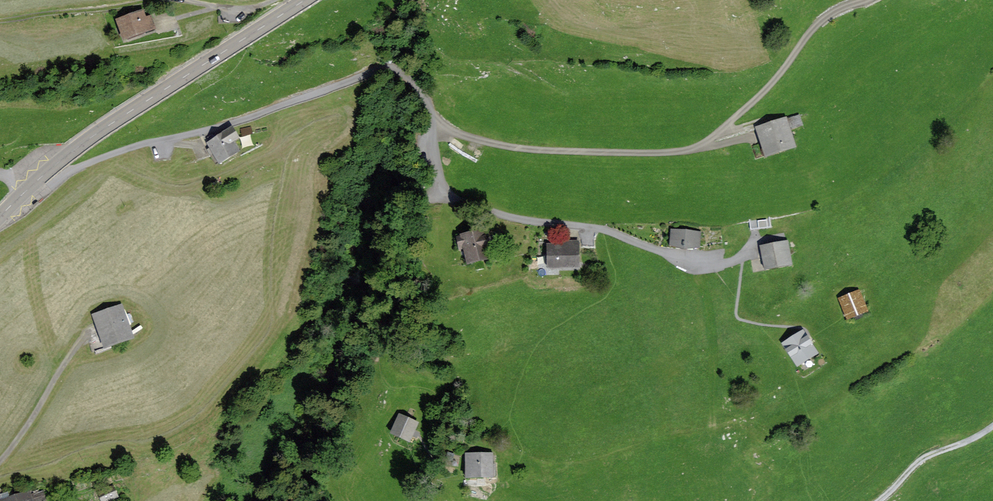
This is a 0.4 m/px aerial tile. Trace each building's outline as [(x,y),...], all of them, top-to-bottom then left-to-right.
[(150,13),(120,23),(126,40),(156,31),(150,13)] [(785,121),(756,130),(765,157),(793,148),(785,121)] [(234,129),(208,146),(220,165),(236,155),(230,146),(240,139),(234,129)] [(701,230),(672,229),(672,246),(700,247),(701,230)] [(485,231),(463,235),(468,264),(490,261),(485,231)] [(788,241),(760,245),(764,271),(792,267),(788,241)] [(580,244),(549,245),(550,271),(581,269),(580,244)] [(864,291),(841,301),(847,316),(870,307),(864,291)] [(122,305),(94,315),(104,346),(133,336),(122,305)] [(807,329),(786,342),(800,366),(822,353),(807,329)] [(420,422),(396,414),(390,432),(414,440),(420,422)] [(497,454),(468,454),(468,480),(497,480),(497,454)] [(0,498),(0,500),(34,500),(30,489),(0,498)] [(121,496),(119,489),(102,495),(104,500),(107,500),(121,496)]
